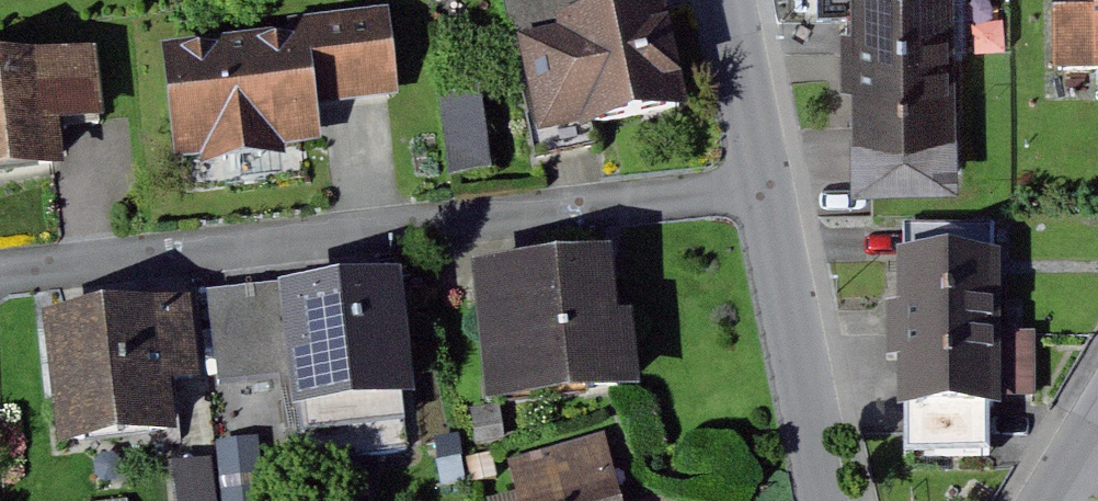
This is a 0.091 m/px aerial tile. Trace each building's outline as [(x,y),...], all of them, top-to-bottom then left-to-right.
[(545,140),(697,110),(675,0),(620,0),(609,2),(608,0),(517,0),(545,140)] [(963,0),(864,0),(865,54),(964,53),(963,0)] [(1068,68),(1097,68),(1097,0),(1067,0),(1068,68)] [(298,30),(172,42),(182,158),(329,144),(325,103),(365,99),(409,95),(401,6),(297,16),(298,30)] [(0,58),(0,173),(73,166),(69,123),(90,121),(114,118),(107,47),(0,58)] [(965,127),(964,53),(865,54),(865,128),(965,127)] [(965,182),(965,127),(865,128),(866,183),(965,182)] [(914,225),(915,259),(1002,259),(1002,225),(914,225)] [(628,246),(480,260),(493,399),(641,385),(628,246)] [(915,259),(915,333),(1002,332),(1002,259),(915,259)] [(422,396),(407,271),(287,285),(302,410),(422,396)] [(202,297),(50,312),(63,446),(185,434),(180,382),(210,379),(202,297)] [(1002,406),(1002,332),(915,333),(915,406),(923,406),(994,406),(1002,406)] [(923,445),(995,444),(995,421),(994,406),(923,406),(923,445)] [(617,430),(518,456),(529,500),(636,500),(617,430)]
